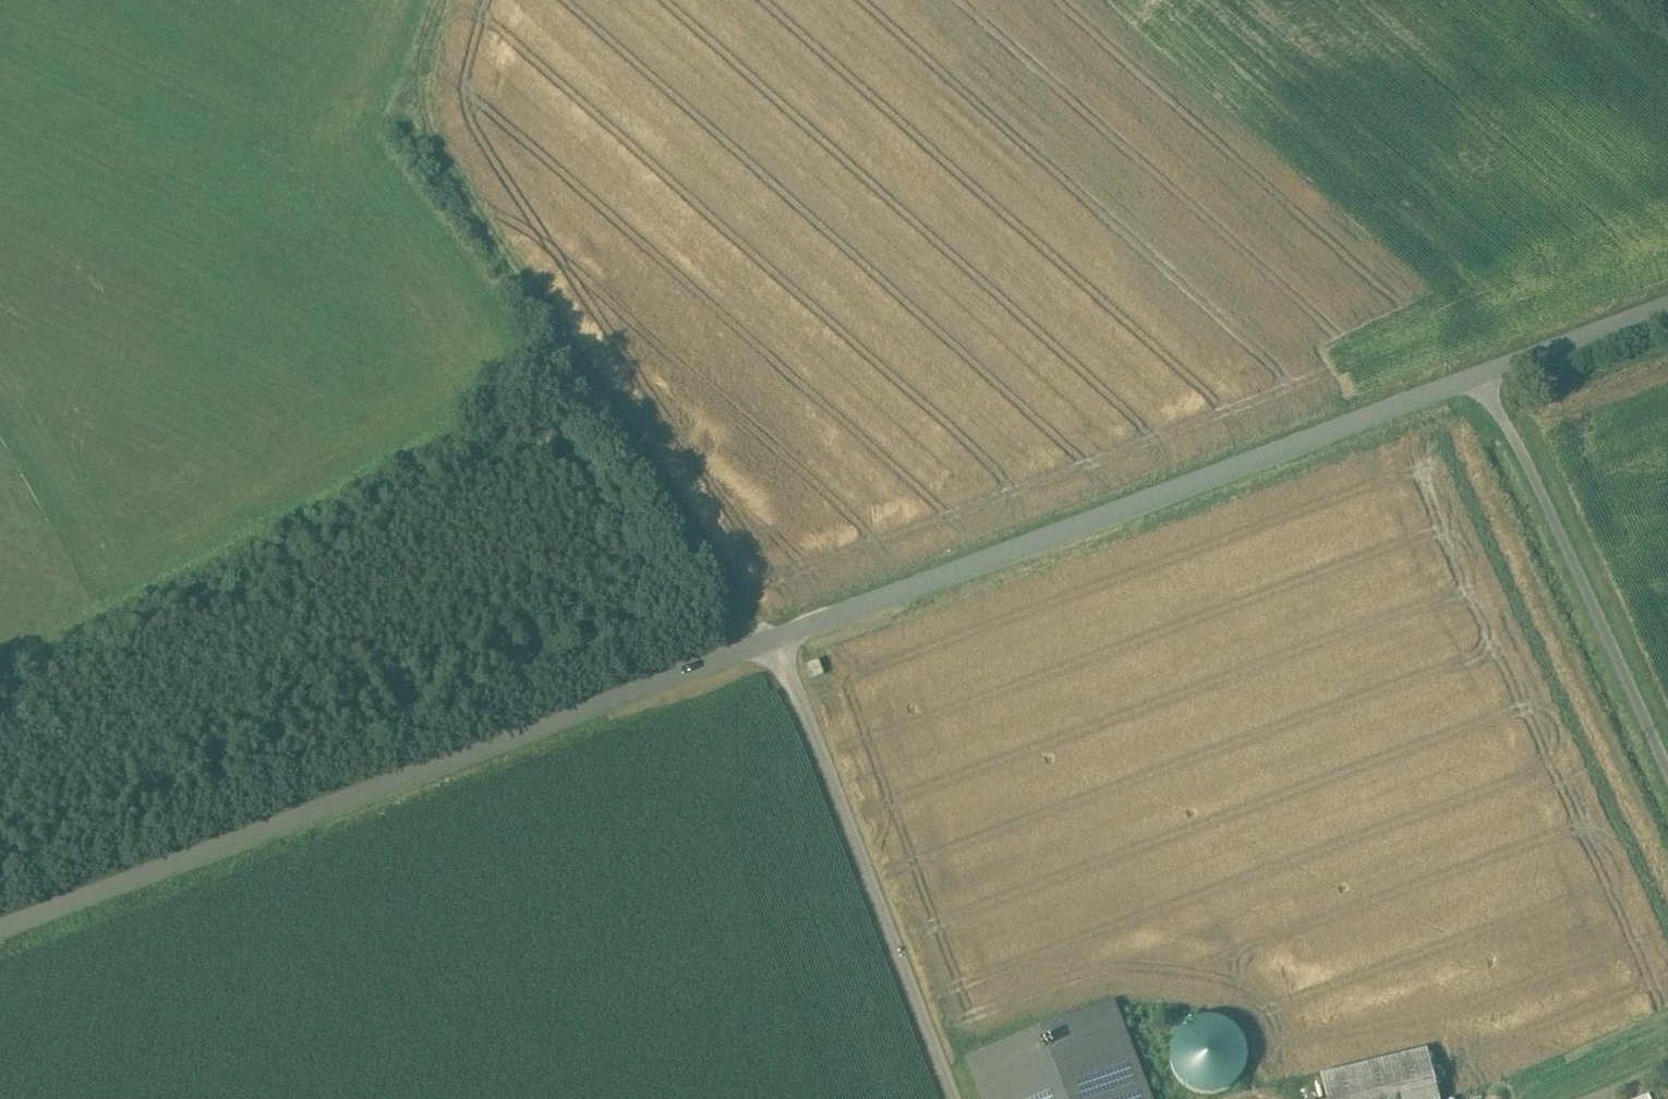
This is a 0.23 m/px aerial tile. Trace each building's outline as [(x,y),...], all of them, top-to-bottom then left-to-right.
[(819,661),(806,665),(812,680),(824,675),(819,661)] [(968,1058),(984,1098),(1148,1098),(1112,1003),(968,1058)] [(1178,1079),(1187,1088),(1199,1093),(1212,1094),(1224,1091),(1235,1084),(1243,1073),(1246,1061),(1246,1047),(1239,1033),(1229,1024),(1215,1018),(1201,1019),(1189,1023),(1179,1032),(1172,1043),(1170,1055),(1172,1068),(1178,1079)] [(1426,1053),(1325,1078),(1330,1098),(1437,1098),(1426,1053)]
